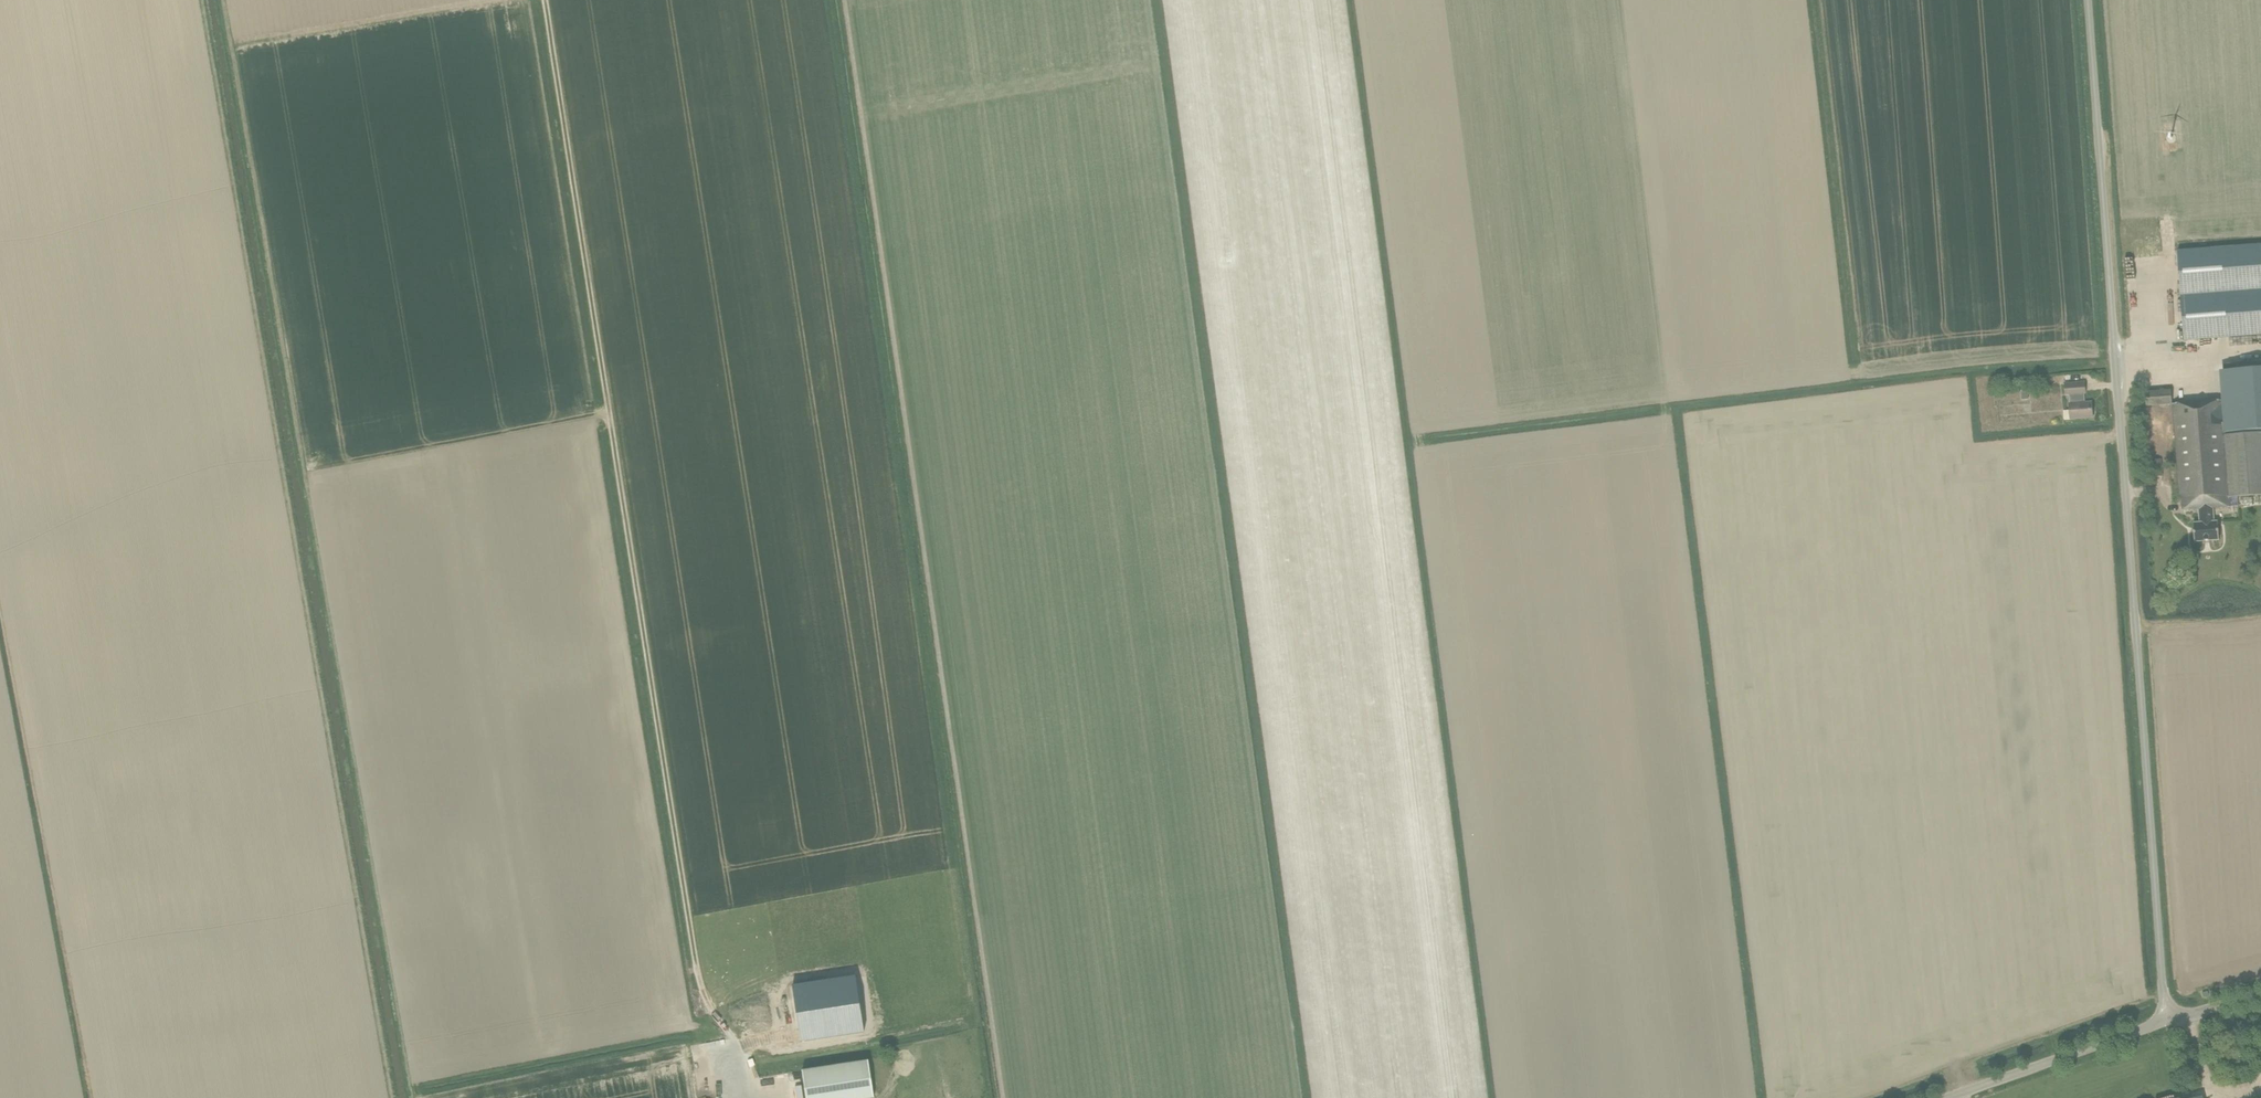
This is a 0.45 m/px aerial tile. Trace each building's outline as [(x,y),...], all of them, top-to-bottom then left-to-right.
[(2178,250),(2184,340),(2260,334),(2260,244),(2178,250)] [(2173,404),(2180,502),(2182,502),(2182,510),(2199,508),(2200,522),(2193,523),(2194,541),(2219,539),(2218,521),(2214,521),(2213,507),(2230,506),(2230,496),(2260,494),(2260,432),(2225,434),(2225,432),(2260,429),(2260,369),(2251,370),(2222,372),(2222,374),(2223,374),(2225,392),(2223,392),(2224,393),(2224,399),(2226,423),(2224,423),(2222,400),(2173,403),(2173,404)] [(2085,392),(2085,381),(2065,383),(2066,394),(2069,394),(2070,403),(2069,403),(2070,410),(2064,410),(2064,419),(2093,417),(2092,401),(2085,402),(2084,392),(2085,392)] [(2160,405),(2161,408),(2167,408),(2167,404),(2172,404),(2171,389),(2145,391),(2146,406),(2160,405)] [(2151,459),(2153,476),(2163,475),(2161,458),(2151,459)] [(855,976),(792,986),(800,1041),(863,1031),(855,976)] [(806,1097),(864,1097),(873,1097),(868,1059),(802,1069),(806,1097)] [(723,1089),(738,1088),(738,1077),(723,1078),(723,1089)]
